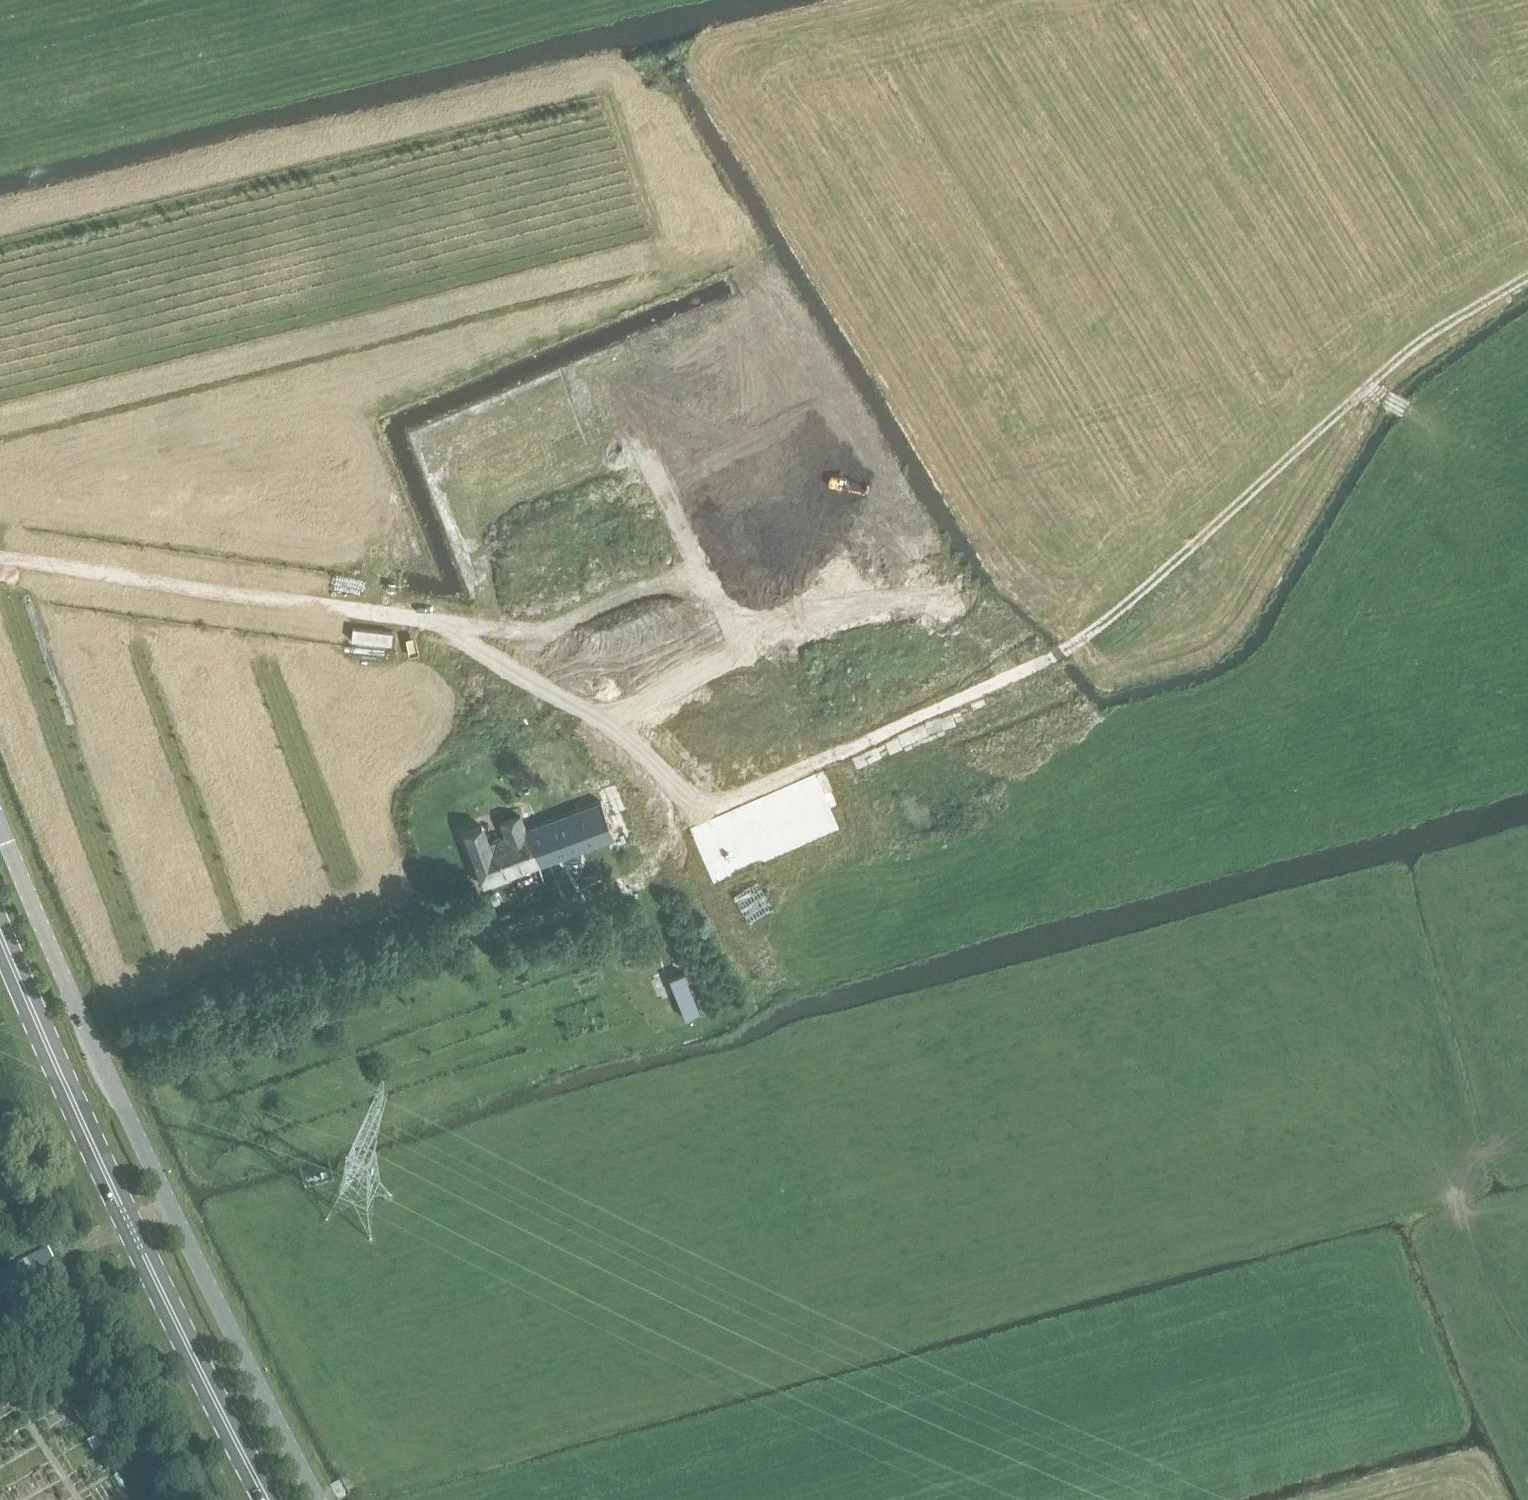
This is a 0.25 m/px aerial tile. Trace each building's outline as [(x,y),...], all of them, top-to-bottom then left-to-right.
[(842,518),(770,546),(782,578),(854,550),(842,518)] [(599,801),(527,828),(540,864),(613,837),(599,801)] [(483,824),(464,832),(484,885),(540,864),(527,828),(522,815),(503,822),(507,835),(490,842),(483,824)] [(684,970),(669,976),(686,1018),(701,1012),(684,970)] [(84,1408),(75,1413),(80,1422),(89,1417),(84,1408)] [(93,1453),(103,1447),(97,1437),(87,1443),(93,1453)]
